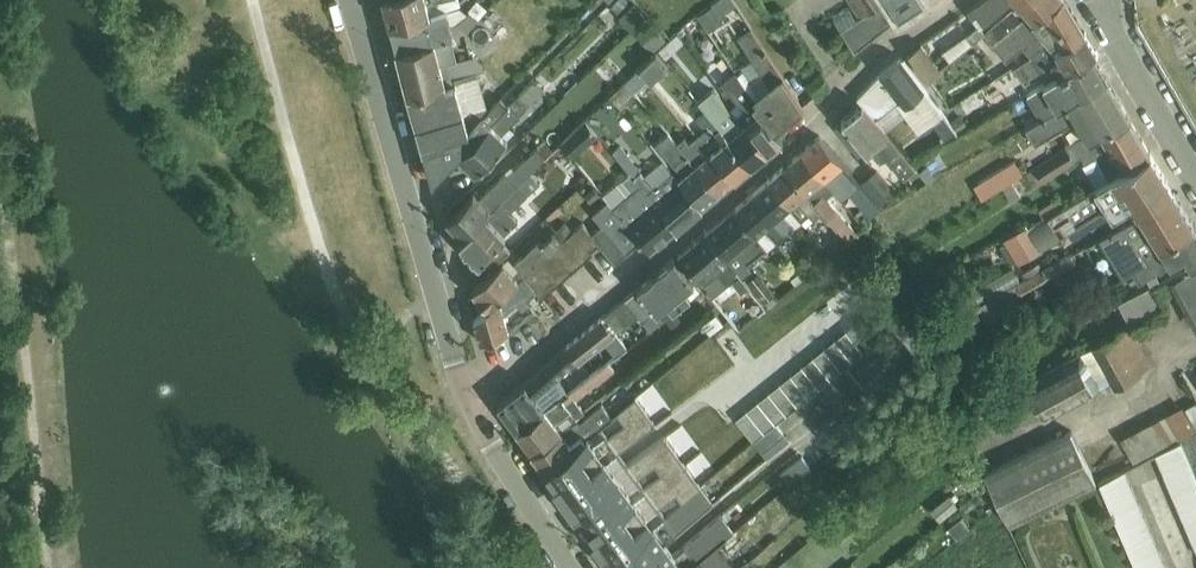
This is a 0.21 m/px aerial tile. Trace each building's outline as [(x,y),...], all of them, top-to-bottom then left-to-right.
[(391,21),(460,5),(459,0),(385,0),(391,21)] [(700,15),(711,31),(724,22),(719,16),(736,4),(734,0),(716,0),(712,4),(713,6),(700,15)] [(841,28),(855,51),(870,40),(884,29),(899,17),(888,0),(887,0),(860,16),(857,18),(841,28)] [(860,16),(887,0),(849,0),(860,16)] [(968,9),(972,16),(977,13),(985,24),(1012,1),(1017,4),(1022,0),(981,0),(968,9)] [(984,30),(985,32),(992,41),(1028,12),(1034,18),(1056,0),(1022,0),(1017,4),(984,30)] [(992,41),(1007,58),(1024,44),(1032,53),(1050,41),(1056,49),(1085,30),(1078,17),(1067,0),(1056,0),(1034,18),(1028,12),(992,41)] [(634,4),(619,18),(633,33),(648,19),(634,4)] [(460,5),(391,21),(398,47),(436,37),(452,33),(464,30),(468,29),(478,19),(469,10),(467,11),(460,5)] [(849,6),(833,16),(841,28),(857,18),(849,6)] [(649,21),(636,34),(653,52),(667,39),(649,21)] [(978,23),(966,33),(973,41),(985,32),(984,30),(981,27),(978,23)] [(751,26),(738,35),(742,41),(752,57),(770,85),(755,96),(759,101),(754,104),(775,129),(804,106),(751,26)] [(1032,53),(1015,65),(1025,81),(1052,63),(1059,75),(1098,51),(1085,29),(1085,30),(1056,49),(1050,41),(1032,53)] [(452,33),(436,37),(442,62),(446,77),(448,84),(457,82),(454,75),(450,60),(458,59),(452,33)] [(966,33),(944,50),(952,59),(973,41),(966,33)] [(436,37),(398,47),(409,91),(446,77),(442,62),(436,37)] [(940,68),(930,77),(938,90),(957,76),(953,72),(980,49),(973,41),(952,59),(940,68)] [(922,42),(908,52),(928,79),(930,77),(940,68),(922,42)] [(657,51),(640,68),(649,78),(652,82),(668,65),(657,51)] [(1059,75),(1027,94),(1041,116),(1107,77),(1098,51),(1059,75)] [(446,77),(409,91),(419,124),(489,102),(480,69),(485,67),(474,55),(471,56),(458,59),(450,60),(454,75),(457,82),(448,84),(446,77)] [(881,72),(857,96),(862,101),(876,118),(896,102),(906,114),(918,131),(932,121),(944,112),(901,56),(881,72)] [(1015,65),(1005,72),(1015,87),(1025,81),(1015,65)] [(640,68),(626,81),(635,92),(649,78),(640,68)] [(1041,116),(1026,125),(1036,142),(1076,118),(1085,132),(1089,139),(1130,116),(1107,77),(1041,116)] [(508,103),(458,154),(475,171),(515,130),(510,125),(545,90),(533,78),(508,103)] [(626,81),(611,95),(622,109),(629,103),(626,100),(635,92),(626,81)] [(446,142),(426,147),(434,178),(458,154),(508,103),(501,97),(490,109),(488,112),(471,129),(444,137),(446,142)] [(842,120),(835,126),(859,157),(867,149),(868,151),(876,145),(877,146),(872,152),(880,161),(887,158),(888,160),(889,159),(904,178),(917,168),(912,163),(885,129),(876,118),(862,101),(842,120)] [(489,102),(419,124),(426,147),(446,142),(444,137),(471,129),(488,112),(490,109),(489,102)] [(896,102),(876,118),(885,129),(906,114),(896,102)] [(944,112),(932,121),(946,139),(958,130),(944,112)] [(1074,140),(1025,172),(1030,180),(1034,177),(1038,184),(1044,180),(1044,181),(1077,160),(1077,159),(1082,156),(1085,161),(1083,163),(1095,184),(1150,152),(1130,116),(1089,139),(1085,132),(1074,140)] [(586,119),(561,142),(573,157),(599,135),(586,119)] [(820,136),(802,151),(835,190),(841,197),(844,201),(852,194),(870,216),(871,217),(881,208),(820,136)] [(476,192),(447,217),(463,235),(531,171),(545,157),(536,147),(515,167),(512,164),(506,170),(509,172),(481,197),(476,192)] [(802,151),(784,165),(820,206),(849,240),(858,233),(827,197),(835,190),(802,151)] [(1054,198),(1039,208),(1043,215),(1044,218),(1049,215),(1061,236),(1065,242),(1111,212),(1113,215),(1129,206),(1128,204),(1133,203),(1140,212),(1175,191),(1150,152),(1095,184),(1059,206),(1054,198)] [(1014,160),(974,185),(983,199),(1001,187),(1004,185),(1012,180),(1022,173),(1014,160)] [(784,165),(768,179),(803,220),(820,206),(784,165)] [(877,169),(863,180),(882,204),(895,192),(877,169)] [(463,235),(459,239),(478,262),(480,260),(487,269),(511,247),(503,238),(507,234),(505,232),(519,219),(511,210),(541,181),(531,171),(463,235)] [(768,179),(735,207),(766,247),(768,250),(803,220),(768,179)] [(1140,212),(1099,236),(1108,251),(1101,255),(1108,266),(1115,262),(1123,275),(1133,269),(1148,260),(1144,254),(1194,223),(1195,223),(1175,191),(1140,212)] [(608,200),(593,213),(602,224),(627,252),(641,240),(608,200)] [(735,207),(707,231),(739,270),(766,247),(735,207)] [(1027,225),(1004,238),(1018,262),(1061,236),(1049,215),(1044,218),(1029,227),(1027,225)] [(509,255),(473,288),(490,305),(524,275),(574,230),(566,222),(543,241),(541,239),(516,261),(509,255)] [(574,230),(524,275),(535,288),(542,297),(593,252),(591,250),(600,242),(592,233),(584,222),(574,230)] [(1133,269),(1139,280),(1147,276),(1155,271),(1180,257),(1186,269),(1195,264),(1195,226),(1194,223),(1144,254),(1148,260),(1133,269)] [(602,224),(592,233),(600,242),(615,262),(627,252),(602,224)] [(707,231),(679,254),(713,295),(732,279),(759,313),(766,308),(739,270),(707,231)] [(1071,252),(975,306),(985,326),(1007,313),(1002,304),(1023,292),(1076,261),(1071,252)] [(675,257),(657,272),(681,304),(701,289),(675,257)] [(1153,286),(1154,287),(1160,296),(1175,288),(1195,327),(1195,264),(1186,269),(1162,281),(1153,286)] [(1155,271),(1147,276),(1152,284),(1153,286),(1162,281),(1155,271)] [(657,272),(638,287),(658,311),(667,304),(673,311),(681,304),(657,272)] [(758,273),(748,280),(765,301),(775,293),(758,273)] [(490,305),(475,318),(482,341),(509,330),(503,313),(517,301),(523,309),(510,319),(515,325),(535,310),(525,297),(535,288),(524,275),(490,305)] [(1152,284),(1119,301),(1131,323),(1166,305),(1160,296),(1154,287),(1153,286),(1152,284)] [(634,290),(625,297),(636,311),(644,321),(650,329),(661,320),(664,318),(658,311),(638,287),(634,290)] [(603,315),(567,343),(578,357),(580,359),(604,340),(616,330),(628,320),(626,318),(636,311),(625,297),(603,315)] [(1129,325),(1006,390),(1022,424),(1042,414),(1044,416),(1093,390),(1093,388),(1110,380),(1114,387),(1143,371),(1141,369),(1151,364),(1129,325)] [(895,328),(873,345),(898,377),(920,360),(895,328)] [(518,387),(499,402),(517,427),(545,408),(535,395),(558,375),(578,357),(567,343),(558,351),(528,379),(526,380),(518,387)] [(545,408),(517,427),(519,428),(533,448),(585,410),(576,398),(616,369),(609,361),(575,388),(570,391),(563,396),(545,408)] [(847,367),(802,401),(819,423),(864,389),(847,367)] [(558,375),(535,395),(545,408),(563,396),(570,391),(558,375)] [(585,410),(533,448),(546,465),(611,415),(599,399),(585,410)] [(1120,437),(1134,461),(1195,428),(1195,401),(1184,407),(1182,404),(1120,437)] [(776,422),(754,440),(768,457),(790,439),(776,422)] [(1071,429),(985,471),(989,481),(1000,504),(1009,524),(1072,492),(1097,480),(1071,429)] [(1084,453),(1098,475),(1105,470),(1097,458),(1111,449),(1105,439),(1084,453)] [(1156,453),(1195,546),(1195,474),(1181,439),(1156,453)] [(1129,465),(1170,567),(1195,567),(1195,565),(1171,502),(1175,500),(1156,454),(1129,465)] [(802,455),(780,472),(789,484),(810,467),(811,467),(802,455)] [(1099,482),(1136,567),(1167,567),(1125,469),(1099,482)] [(609,558),(616,567),(630,567),(666,539),(713,501),(700,484),(683,498),(653,522),(645,528),(609,558)] [(949,494),(931,508),(940,519),(958,505),(949,494)] [(653,567),(687,567),(718,543),(734,529),(721,513),(674,550),(653,567)] [(666,539),(630,567),(652,567),(674,550),(666,539)] [(734,561),(718,543),(687,567),(726,567),(734,561)]
